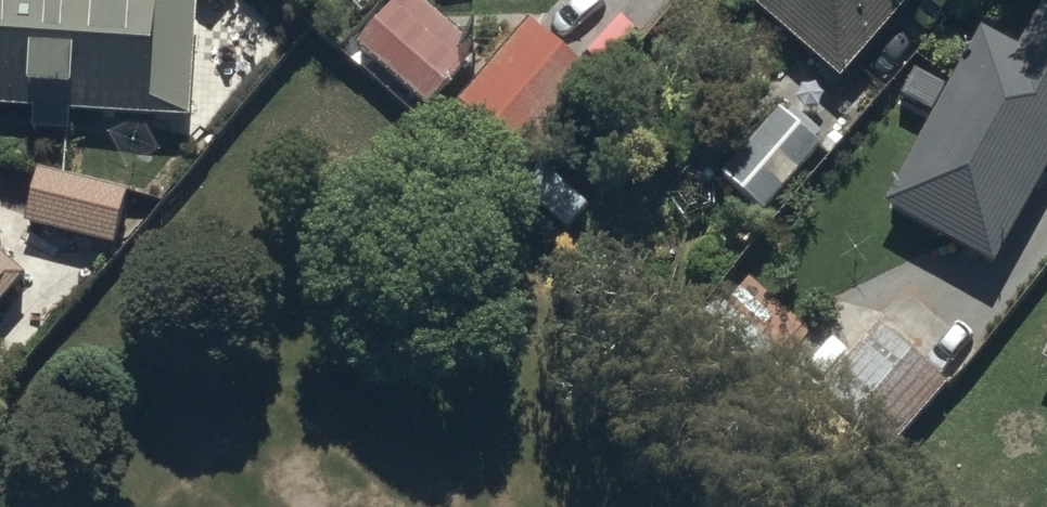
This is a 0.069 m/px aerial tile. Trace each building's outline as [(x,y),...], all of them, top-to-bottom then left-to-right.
[(36,118),(37,136),(72,138),(76,120),(190,127),(195,4),(171,0),(0,0),(0,116),(36,118)] [(412,0),(401,0),(357,53),(429,114),(478,57),(412,0)] [(742,9),(843,96),(882,51),(896,63),(917,38),(901,24),(921,0),(750,0),(742,9)] [(978,36),(886,214),(999,272),(1046,178),(1046,15),(1039,11),(1016,56),(978,36)] [(515,194),(538,169),(605,90),(529,25),(457,110),(504,150),(487,170),(515,194)] [(765,218),(821,152),(777,116),(721,181),(765,218)] [(127,196),(36,178),(24,236),(115,255),(127,196)] [(34,278),(0,250),(0,318),(34,278)] [(931,377),(879,331),(821,396),(873,442),(931,377)]
